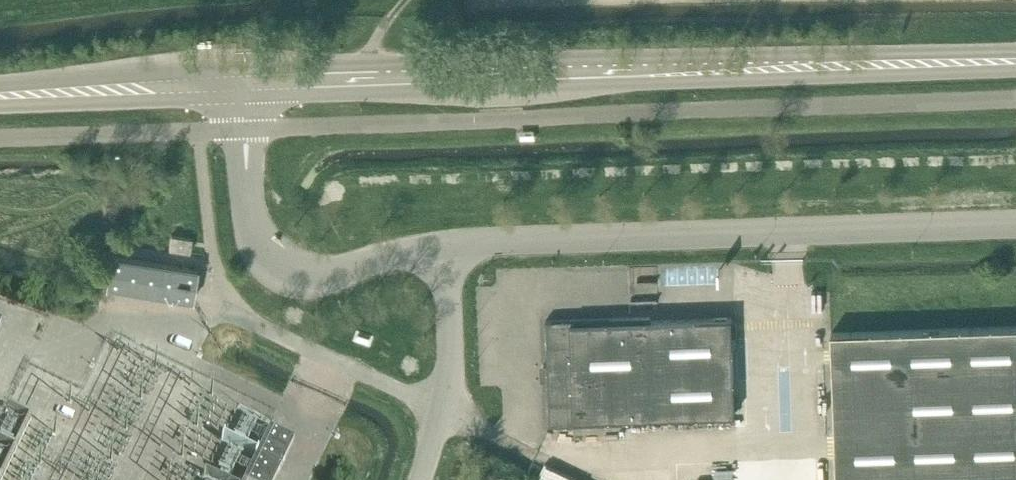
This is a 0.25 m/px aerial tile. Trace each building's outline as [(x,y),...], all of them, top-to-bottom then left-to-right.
[(171,235),(169,249),(190,253),(193,239),(171,235)] [(107,287),(193,301),(198,269),(112,255),(107,287)] [(624,422),(624,418),(735,414),(732,318),(652,321),(651,317),(546,320),(548,365),(545,365),(545,381),(548,380),(549,425),(624,422)] [(1015,470),(1015,326),(832,333),(837,477),(1015,470)] [(31,419),(7,407),(0,422),(0,479),(2,479),(31,419)] [(244,479),(275,479),(295,439),(270,427),(244,479)]
